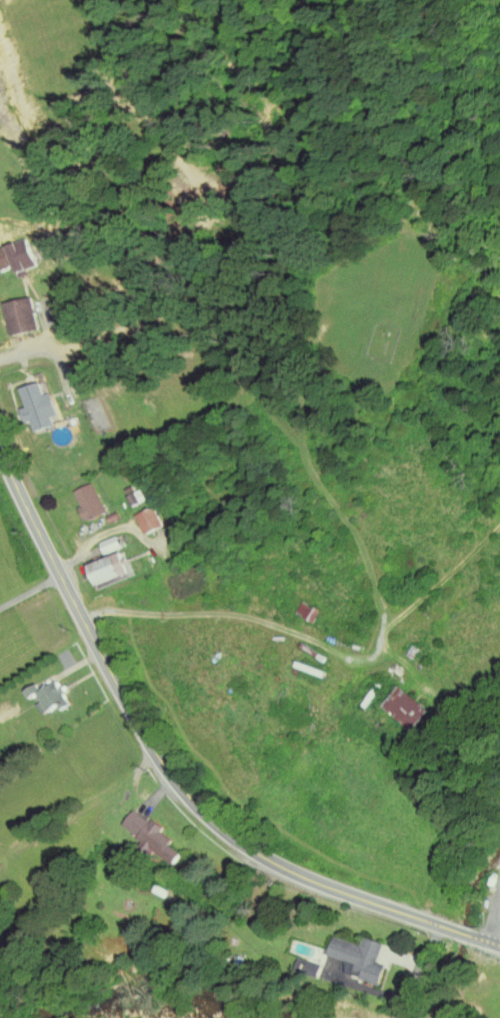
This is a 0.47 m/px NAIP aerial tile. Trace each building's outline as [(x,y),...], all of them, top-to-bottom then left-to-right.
[(20,264),(14,245),(0,250),(0,271),(20,264)] [(9,337),(37,332),(31,299),(3,303),(9,337)] [(52,428),(39,383),(17,389),(30,435),(52,428)] [(73,491),(82,521),(103,514),(93,485),(73,491)] [(145,536),(162,527),(152,508),(135,517),(145,536)] [(85,567),(94,590),(131,575),(122,552),(85,567)] [(319,614),(304,603),(296,615),(312,626),(319,614)] [(67,707),(59,682),(30,690),(38,716),(67,707)] [(408,733),(426,713),(398,687),(380,708),(408,733)] [(173,867),(181,856),(169,847),(173,841),(133,811),(121,828),(173,867)] [(354,967),(350,979),(378,987),(384,967),(376,965),(382,945),(364,940),(361,948),(332,939),(326,958),(354,967)]
